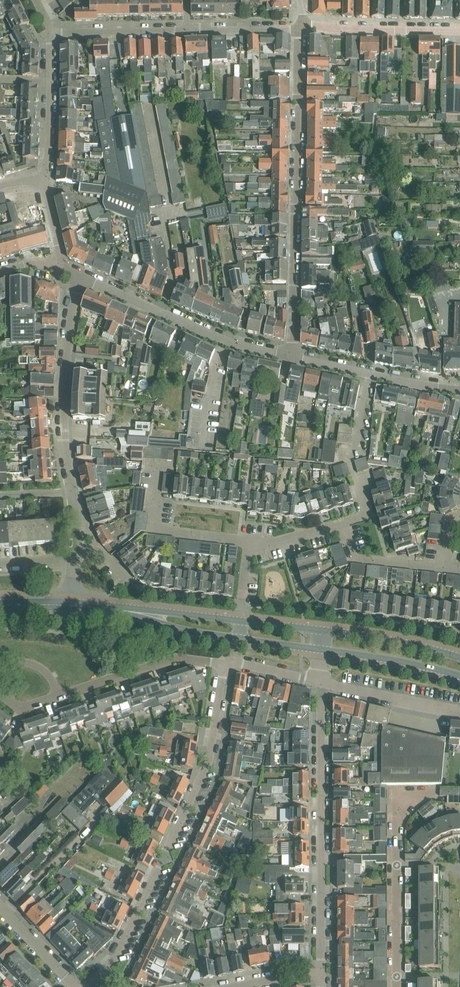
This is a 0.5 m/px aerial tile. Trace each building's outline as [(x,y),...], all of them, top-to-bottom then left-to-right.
[(1,19),(5,17),(8,16),(22,9),(17,0),(0,0),(0,18),(1,19)] [(96,1),(96,0),(90,0),(90,1),(90,11),(75,11),(75,21),(97,21),(97,17),(96,1)] [(107,0),(101,0),(101,1),(96,1),(97,17),(107,16),(107,0)] [(118,0),(114,0),(107,0),(107,16),(118,16),(118,0)] [(123,0),(118,0),(118,16),(129,16),(129,0),(123,0)] [(140,0),(135,0),(129,0),(129,16),(140,16),(140,0)] [(151,0),(144,0),(140,0),(140,16),(151,16),(151,0)] [(161,0),(157,0),(151,0),(151,16),(162,16),(161,0)] [(172,0),(166,0),(161,0),(162,16),(172,16),(172,0)] [(183,0),(172,0),(172,16),(183,16),(183,0)] [(203,0),(191,0),(191,16),(204,15),(203,0)] [(215,0),(203,0),(204,15),(215,15),(215,0)] [(227,0),(215,0),(215,15),(227,15),(227,0)] [(241,2),(241,0),(227,0),(227,15),(239,15),(239,2),(241,2)] [(241,2),(241,4),(261,4),(261,2),(267,2),(267,11),(282,11),(282,9),(290,9),(290,7),(291,6),(291,2),(290,1),(290,0),(241,0),(241,2)] [(343,16),(354,17),(354,0),(343,0),(343,16)] [(369,8),(370,3),(363,2),(363,0),(357,0),(357,18),(369,18),(369,8)] [(385,8),(385,2),(378,2),(378,0),(372,0),(372,18),(385,18),(385,8)] [(393,0),(387,0),(387,18),(400,18),(400,2),(393,2),(393,0)] [(415,0),(409,0),(409,2),(405,2),(404,18),(415,19),(415,2),(415,0)] [(422,0),(415,0),(415,2),(415,19),(426,19),(426,2),(422,2),(422,0)] [(441,0),(435,0),(435,3),(431,2),(430,19),(441,19),(441,0)] [(452,9),(452,0),(441,0),(441,19),(452,19),(452,9)] [(328,1),(328,9),(341,9),(341,2),(328,1)] [(326,14),(326,6),(313,5),(313,14),(326,14)] [(30,24),(24,14),(22,9),(8,16),(5,17),(13,33),(27,26),(30,24)] [(32,36),(27,26),(13,33),(18,43),(32,36)] [(39,50),(32,36),(18,43),(14,44),(18,53),(17,53),(23,53),(39,50)] [(261,36),(261,37),(261,44),(266,44),(274,45),(274,52),(290,53),(291,38),(289,37),(261,36)] [(260,53),(260,37),(247,38),(248,54),(253,54),(253,66),(253,79),(260,79),(260,72),(260,68),(260,60),(260,53)] [(330,47),(330,37),(321,37),(310,37),(309,38),(308,56),(321,56),(321,57),(330,57),(330,47)] [(357,60),(358,38),(347,37),(346,60),(352,60),(357,60)] [(208,48),(208,38),(197,39),(198,67),(198,72),(199,72),(199,84),(204,84),(202,61),(211,61),(210,48),(208,48)] [(227,51),(227,38),(212,38),(212,52),(220,52),(220,58),(227,58),(227,51)] [(369,72),(370,38),(361,38),(360,54),(364,54),(364,72),(369,72)] [(379,54),(380,38),(370,38),(369,72),(375,72),(375,54),(379,54)] [(394,44),(395,38),(382,38),(381,85),(389,85),(389,80),(387,80),(388,58),(402,58),(402,44),(394,44)] [(198,67),(197,39),(186,39),(186,55),(192,55),(193,74),(198,74),(197,67),(198,67)] [(429,70),(430,39),(419,39),(419,55),(423,55),(422,80),(429,80),(429,70)] [(440,62),(441,56),(441,39),(430,39),(429,70),(433,70),(436,71),(436,62),(440,62)] [(167,81),(165,41),(165,40),(153,41),(153,59),(158,58),(159,82),(167,81)] [(183,51),(183,41),(177,41),(176,40),(173,40),(172,41),(171,41),(171,51),(171,58),(176,58),(177,80),(185,80),(183,51)] [(138,79),(136,43),(136,42),(124,42),(124,44),(118,44),(121,59),(125,59),(125,60),(131,60),(132,80),(138,79)] [(151,52),(151,42),(138,43),(139,60),(144,59),(145,74),(146,82),(153,82),(151,52)] [(110,68),(109,53),(109,43),(94,43),(94,52),(95,58),(96,64),(96,69),(96,72),(96,76),(99,76),(99,78),(100,83),(100,84),(101,84),(104,103),(106,120),(116,119),(113,101),(112,88),(110,68)] [(79,59),(78,44),(61,45),(61,59),(79,59)] [(447,47),(447,48),(443,48),(442,114),(459,115),(459,47),(447,47)] [(38,64),(39,50),(23,53),(17,53),(17,64),(23,64),(38,64)] [(79,72),(79,59),(61,59),(61,75),(78,75),(78,72),(79,72)] [(336,65),(336,60),(336,59),(308,59),(308,68),(329,69),(329,65),(336,65)] [(290,61),(266,60),(260,60),(260,68),(275,68),(275,72),(290,72),(290,61)] [(358,74),(358,70),(358,60),(357,60),(352,60),(351,65),(349,68),(338,67),(335,71),(335,73),(352,74),(358,74)] [(39,64),(38,64),(23,64),(17,64),(17,70),(23,70),(23,76),(38,77),(39,64)] [(330,73),(318,73),(308,73),(308,86),(330,86),(330,73)] [(82,83),(82,81),(77,81),(78,75),(61,75),(61,83),(82,83)] [(239,102),(240,89),(240,79),(228,79),(227,102),(239,102)] [(290,90),(290,79),(278,79),(270,79),(270,84),(254,83),(254,90),(290,90)] [(88,84),(82,83),(61,83),(61,91),(77,91),(82,91),(83,90),(88,90),(88,84)] [(119,84),(120,92),(127,90),(125,83),(119,84)] [(38,86),(22,86),(22,98),(37,99),(38,86)] [(410,86),(411,104),(414,104),(414,107),(421,107),(421,104),(421,86),(410,86)] [(337,88),(318,88),(308,88),(308,99),(324,99),(324,95),(336,95),(337,88)] [(83,100),(83,97),(83,90),(82,91),(77,91),(61,91),(61,99),(72,100),(83,100)] [(89,97),(83,97),(83,100),(91,101),(94,101),(92,90),(88,91),(89,97)] [(290,101),(290,90),(254,90),(254,96),(269,96),(269,100),(290,101)] [(153,97),(153,102),(167,101),(167,97),(166,97),(166,92),(153,92),(154,97),(153,97)] [(185,93),(186,101),(199,101),(199,92),(185,93)] [(357,92),(357,98),(357,103),(365,104),(369,104),(369,96),(360,96),(360,92),(357,92)] [(36,111),(37,99),(22,98),(22,105),(17,104),(16,110),(21,110),(36,111)] [(91,106),(91,101),(83,100),(72,100),(61,99),(60,110),(87,110),(87,106),(91,106)] [(219,112),(220,102),(206,102),(208,111),(211,111),(219,112)] [(289,113),(290,103),(251,102),(251,107),(264,108),(264,112),(288,113),(289,113)] [(106,120),(104,103),(94,105),(95,112),(96,121),(105,120),(105,121),(106,120)] [(343,103),(308,103),(307,113),(308,113),(323,113),(323,108),(343,108),(343,103)] [(132,116),(131,112),(130,106),(131,106),(131,104),(123,105),(125,117),(132,116)] [(141,104),(131,106),(130,106),(131,112),(143,110),(141,104)] [(168,112),(167,105),(156,108),(157,114),(168,112)] [(36,123),(36,122),(36,111),(21,110),(21,123),(25,123),(25,122),(36,123)] [(144,116),(143,110),(131,112),(132,116),(133,118),(144,116)] [(222,121),(222,112),(219,112),(211,111),(213,121),(222,121)] [(79,112),(70,112),(60,112),(60,122),(89,122),(92,122),(92,117),(80,117),(79,112)] [(169,118),(168,112),(157,114),(158,120),(169,118)] [(288,123),(288,113),(264,112),(264,117),(251,117),(251,122),(288,123)] [(323,117),(323,113),(308,113),(308,123),(336,124),(336,118),(323,117)] [(365,123),(373,123),(373,114),(365,114),(365,123)] [(134,124),(133,118),(132,116),(125,117),(116,119),(106,120),(105,121),(98,122),(107,177),(147,192),(146,191),(145,185),(144,179),(143,173),(142,167),(141,161),(139,155),(138,148),(137,142),(136,136),(135,130),(134,124)] [(145,122),(144,116),(133,118),(134,124),(145,122)] [(170,124),(169,118),(158,120),(159,126),(170,124)] [(40,122),(36,122),(36,123),(25,122),(25,123),(25,134),(39,135),(40,122)] [(89,128),(89,122),(60,122),(60,132),(79,133),(79,128),(89,128)] [(146,128),(145,122),(134,124),(135,130),(146,128)] [(288,133),(288,123),(251,122),(251,127),(273,127),(273,132),(288,133)] [(336,128),(336,124),(308,123),(308,133),(323,133),(323,128),(336,128)] [(171,130),(170,124),(159,126),(160,132),(171,130)] [(10,133),(8,133),(6,128),(1,129),(2,135),(5,134),(8,145),(10,145),(10,133)] [(147,134),(146,128),(135,130),(136,136),(147,134)] [(378,129),(378,137),(387,137),(387,129),(378,129)] [(172,136),(171,130),(160,132),(162,138),(172,136)] [(288,142),(288,133),(273,132),(273,136),(257,136),(257,141),(260,141),(260,142),(288,142)] [(175,134),(178,150),(183,149),(179,133),(175,134)] [(323,137),(323,133),(308,133),(308,142),(336,142),(336,137),(323,137)] [(39,146),(39,135),(25,134),(24,146),(39,146)] [(80,134),(70,134),(60,134),(60,143),(84,144),(84,139),(80,139),(80,134)] [(148,140),(147,134),(136,136),(137,142),(148,140)] [(174,142),(172,136),(162,138),(163,144),(174,142)] [(149,146),(148,140),(137,142),(138,148),(149,146)] [(219,151),(233,151),(233,141),(217,142),(219,151)] [(288,147),(288,142),(260,142),(260,141),(257,141),(248,141),(248,142),(246,142),(246,146),(273,147),(273,154),(289,154),(289,148),(288,147)] [(175,148),(174,142),(163,144),(164,150),(175,148)] [(307,148),(307,154),(323,154),(323,147),(336,148),(336,142),(308,142),(308,148),(307,148)] [(84,153),(84,144),(60,143),(59,152),(73,153),(84,153)] [(39,146),(24,146),(24,158),(24,164),(28,168),(29,158),(39,159),(39,146)] [(151,152),(149,146),(138,148),(139,155),(151,152)] [(176,154),(175,148),(164,150),(165,156),(176,154)] [(73,161),(73,156),(73,153),(59,152),(59,155),(58,167),(85,170),(86,163),(73,161)] [(152,159),(151,152),(139,155),(141,161),(152,159)] [(177,160),(176,154),(165,156),(166,162),(177,160)] [(259,159),(259,165),(287,165),(288,160),(289,159),(289,154),(273,154),(272,159),(259,159)] [(323,154),(307,154),(307,160),(308,160),(308,166),(336,166),(342,167),(348,167),(348,166),(349,166),(349,161),(346,161),(346,160),(336,160),(323,160),(323,154)] [(363,167),(368,167),(376,167),(372,156),(363,156),(363,167)] [(28,168),(24,164),(15,167),(11,157),(0,160),(0,162),(1,166),(5,176),(17,172),(16,171),(28,168)] [(153,165),(152,159),(141,161),(142,167),(153,165)] [(178,166),(177,160),(166,162),(167,168),(178,166)] [(154,171),(153,165),(142,167),(143,173),(154,171)] [(272,175),(287,175),(287,165),(259,165),(259,170),(272,170),(272,175)] [(179,172),(178,166),(167,168),(169,174),(179,172)] [(348,171),(348,167),(308,166),(308,175),(322,176),(322,171),(348,171)] [(368,176),(370,176),(379,176),(376,167),(368,167),(368,172),(368,176)] [(84,173),(79,173),(74,173),(74,170),(58,169),(56,181),(81,184),(83,185),(84,173)] [(155,177),(154,171),(143,173),(144,179),(155,177)] [(181,178),(179,172),(169,174),(170,180),(181,178)] [(287,185),(287,175),(272,175),(272,179),(259,179),(259,177),(249,177),(249,183),(259,183),(259,184),(287,185)] [(322,180),(322,176),(308,175),(307,185),(335,185),(335,180),(322,180)] [(150,209),(148,197),(147,192),(107,177),(106,176),(106,180),(106,182),(105,187),(104,196),(103,204),(105,210),(134,221),(135,221),(147,225),(148,226),(151,221),(150,215),(151,215),(150,209)] [(379,185),(379,176),(370,176),(370,185),(379,185)] [(156,183),(155,177),(144,179),(145,185),(156,183)] [(182,184),(181,178),(170,180),(171,186),(182,184)] [(158,189),(156,183),(145,185),(146,191),(158,189)] [(105,187),(99,187),(93,186),(83,185),(81,184),(80,193),(104,196),(105,187)] [(183,190),(182,184),(171,186),(172,193),(177,192),(183,190)] [(287,194),(287,185),(259,184),(259,189),(272,190),(272,194),(287,194)] [(358,186),(348,185),(335,185),(307,185),(307,195),(322,195),(322,190),(358,191),(358,186)] [(159,195),(158,189),(146,191),(147,192),(148,197),(154,196),(159,195)] [(14,192),(4,194),(7,204),(14,202),(14,204),(36,198),(35,194),(33,191),(30,190),(14,192)] [(185,203),(183,190),(177,192),(179,204),(185,203)] [(179,204),(177,192),(172,193),(172,194),(171,194),(173,205),(179,204)] [(288,194),(287,194),(272,194),(272,199),(248,198),(248,204),(259,204),(287,204),(288,204),(288,194)] [(70,195),(55,199),(59,217),(75,213),(70,195)] [(160,195),(159,195),(154,196),(156,207),(162,206),(160,195)] [(322,195),(307,195),(306,195),(306,205),(343,205),(343,200),(331,200),(331,195),(322,195)] [(156,207),(154,196),(148,197),(150,209),(156,207)] [(0,227),(0,259),(19,254),(21,251),(49,244),(45,227),(42,214),(40,214),(37,215),(38,220),(21,225),(14,204),(14,202),(7,204),(13,222),(12,222),(13,224),(0,227)] [(287,214),(287,204),(259,204),(248,204),(248,209),(272,209),(272,214),(287,214)] [(100,205),(94,207),(98,219),(104,215),(100,205)] [(225,205),(206,208),(208,217),(227,213),(225,205)] [(441,206),(428,206),(428,215),(440,216),(441,206)] [(98,219),(94,207),(87,209),(93,223),(98,219)] [(349,210),(339,210),(303,209),(303,220),(317,221),(317,216),(349,216),(349,210)] [(78,228),(75,213),(59,217),(63,232),(78,228)] [(106,214),(106,218),(100,221),(100,229),(101,233),(104,234),(105,234),(107,244),(108,244),(116,245),(114,243),(113,234),(109,213),(106,214)] [(240,215),(239,215),(228,215),(230,225),(245,225),(245,223),(240,223),(240,215)] [(288,216),(287,216),(255,215),(255,226),(265,226),(288,227),(288,216)] [(397,215),(402,228),(406,228),(405,220),(403,220),(402,215),(397,215)] [(155,268),(154,260),(153,253),(166,252),(165,246),(164,243),(161,238),(151,239),(150,238),(148,238),(147,225),(135,221),(137,236),(136,236),(140,255),(137,268),(132,285),(137,287),(136,287),(149,292),(154,277),(155,277),(156,273),(156,272),(157,269),(155,268)] [(374,221),(364,223),(368,238),(377,235),(374,221)] [(318,223),(313,222),(303,222),(303,232),(323,232),(323,233),(328,233),(328,227),(318,227),(318,223)] [(248,225),(245,225),(230,225),(232,238),(239,238),(239,232),(248,232),(248,225)] [(210,227),(212,245),(219,244),(216,226),(210,227)] [(287,237),(288,227),(265,226),(265,236),(287,237)] [(328,239),(328,233),(323,233),(323,232),(303,232),(303,242),(317,243),(318,238),(328,239)] [(77,233),(76,233),(64,235),(65,240),(66,248),(68,257),(83,246),(84,245),(79,243),(77,233)] [(378,235),(360,241),(363,251),(381,245),(378,235)] [(270,250),(287,251),(287,241),(277,240),(253,240),(253,246),(261,246),(261,250),(270,250)] [(360,241),(360,240),(352,243),(355,252),(362,250),(360,241)] [(85,265),(93,269),(101,246),(98,245),(97,244),(93,242),(91,248),(90,252),(85,265)] [(413,253),(434,253),(434,242),(413,242),(413,253)] [(101,246),(93,269),(103,273),(108,259),(103,257),(108,244),(107,244),(101,244),(101,246)] [(85,265),(90,252),(91,248),(84,245),(83,246),(68,257),(70,259),(85,265)] [(334,256),(335,247),(333,247),(328,247),(328,249),(318,248),(318,245),(312,245),(302,245),(302,255),(328,255),(331,255),(332,256),(334,256)] [(179,250),(172,251),(174,271),(185,269),(183,255),(180,255),(179,250)] [(191,311),(197,295),(197,294),(199,289),(194,250),(186,251),(191,281),(190,283),(191,284),(188,291),(182,307),(191,311)] [(287,261),(287,251),(270,250),(270,254),(257,256),(257,261),(260,261),(270,260),(287,261)] [(132,285),(137,268),(140,255),(134,256),(123,252),(123,254),(123,258),(122,262),(121,265),(116,278),(131,285),(132,285)] [(161,297),(165,288),(168,277),(166,269),(168,269),(166,252),(153,253),(154,260),(155,268),(157,269),(156,272),(156,273),(155,277),(154,277),(149,292),(161,298),(162,297),(161,297)] [(116,278),(121,265),(122,262),(123,258),(112,254),(111,257),(109,256),(108,259),(103,273),(116,278)] [(331,258),(328,258),(328,255),(302,255),(302,265),(331,265),(331,258)] [(240,274),(246,273),(245,261),(242,261),(238,261),(238,264),(240,274)] [(287,273),(287,263),(266,263),(266,265),(266,274),(273,274),(287,273)] [(359,271),(357,263),(347,265),(349,273),(359,271)] [(240,274),(238,264),(229,266),(234,292),(243,290),(243,286),(240,274)] [(330,272),(317,271),(317,267),(302,267),(302,278),(330,278),(330,272)] [(248,273),(246,273),(240,274),(243,286),(248,286),(250,286),(248,273)] [(287,283),(287,273),(273,274),(273,277),(260,277),(260,283),(287,283)] [(330,284),(330,278),(302,278),(302,288),(316,288),(316,283),(320,284),(330,284)] [(32,290),(32,280),(11,279),(12,343),(36,342),(36,340),(36,331),(36,326),(36,324),(36,315),(36,310),(36,308),(32,309),(32,290)] [(182,307),(188,291),(191,284),(190,283),(191,281),(187,280),(183,288),(178,286),(171,302),(182,307)] [(46,291),(48,284),(35,281),(35,299),(45,301),(47,292),(46,291)] [(57,286),(48,284),(46,291),(47,292),(45,301),(53,303),(52,310),(59,311),(59,289),(57,286)] [(247,332),(250,316),(243,314),(244,312),(231,308),(232,295),(230,295),(230,289),(225,289),(224,305),(224,306),(227,306),(221,324),(238,329),(247,332)] [(314,293),(302,291),(302,298),(315,300),(314,293)] [(87,292),(81,308),(102,316),(106,317),(112,303),(87,292)] [(207,318),(215,301),(213,301),(206,298),(197,294),(197,295),(191,311),(207,318)] [(316,308),(315,300),(302,298),(302,306),(316,308)] [(224,306),(224,305),(215,301),(207,318),(221,324),(227,306),(224,306)] [(358,312),(355,301),(350,303),(353,317),(359,316),(358,312)] [(124,326),(129,309),(112,303),(106,317),(105,320),(108,321),(104,333),(114,337),(119,325),(123,327),(124,326)] [(455,304),(454,339),(444,339),(444,370),(459,370),(459,304),(455,304)] [(260,334),(262,325),(264,317),(266,318),(267,312),(266,306),(261,305),(259,316),(251,314),(250,316),(247,332),(260,334)] [(375,333),(373,323),(371,316),(367,305),(360,307),(366,344),(376,343),(375,333)] [(273,337),(277,322),(274,321),(275,313),(276,309),(270,307),(264,335),(273,337)] [(134,323),(138,313),(129,309),(124,326),(122,340),(131,341),(132,330),(136,324),(134,323)] [(287,324),(287,310),(280,310),(280,322),(277,322),(273,337),(285,340),(287,324)] [(142,342),(152,320),(138,313),(134,323),(136,324),(132,330),(131,341),(131,344),(136,345),(138,340),(142,342)] [(352,355),(354,340),(347,338),(342,314),(335,315),(335,317),(339,334),(340,337),(337,352),(352,355)] [(58,326),(58,316),(52,316),(47,316),(43,316),(43,324),(36,324),(36,326),(36,331),(55,332),(55,326),(58,326)] [(337,352),(340,337),(339,334),(335,317),(327,318),(328,323),(329,329),(330,334),(327,349),(337,352)] [(317,347),(319,337),(320,332),(320,329),(318,321),(314,321),(315,331),(309,330),(309,319),(301,319),(301,342),(303,344),(317,347)] [(319,348),(327,349),(330,334),(329,329),(328,323),(319,321),(321,332),(322,332),(319,348)] [(172,341),(176,331),(157,322),(148,341),(167,350),(172,341)] [(81,328),(80,335),(92,337),(95,331),(81,328)] [(58,332),(55,332),(36,331),(36,340),(40,340),(40,336),(45,336),(44,341),(44,346),(47,346),(57,346),(57,341),(58,341),(58,332)] [(421,370),(417,354),(416,350),(409,350),(408,338),(404,331),(399,331),(399,338),(401,339),(403,368),(416,371),(416,370),(421,370)] [(437,333),(427,334),(431,351),(440,350),(440,348),(438,339),(437,333)] [(365,359),(364,344),(362,335),(356,334),(354,340),(352,355),(365,360),(365,359)] [(195,357),(202,343),(187,336),(177,358),(184,361),(188,353),(195,357)] [(403,368),(401,339),(399,338),(396,338),(396,339),(397,350),(394,350),(393,367),(403,368)] [(393,367),(394,350),(394,349),(393,349),(392,342),(385,341),(384,345),(377,345),(376,345),(375,363),(393,367)] [(202,360),(210,364),(215,350),(202,343),(196,357),(187,382),(193,384),(194,382),(195,373),(197,373),(199,367),(200,367),(202,360)] [(98,355),(99,347),(87,346),(86,354),(98,355)] [(113,346),(112,357),(120,358),(121,347),(113,346)] [(57,360),(57,348),(22,348),(22,355),(30,355),(30,373),(56,373),(56,360),(57,360)] [(142,351),(141,362),(140,368),(139,372),(148,373),(149,365),(151,351),(143,349),(142,351)] [(140,362),(142,351),(135,350),(132,367),(140,368),(141,362),(140,362)] [(241,377),(245,357),(228,353),(226,364),(228,365),(227,369),(228,369),(227,372),(234,373),(231,387),(235,387),(240,388),(240,383),(241,377)] [(441,374),(441,364),(441,356),(424,355),(417,354),(421,370),(421,371),(441,374)] [(256,376),(259,360),(245,357),(241,377),(240,383),(254,386),(256,376)] [(279,378),(281,365),(259,360),(256,376),(254,386),(252,396),(253,396),(251,416),(264,418),(266,403),(255,402),(256,397),(258,397),(259,387),(258,387),(260,374),(279,378)] [(299,394),(302,380),(304,370),(292,367),(289,381),(294,382),(292,392),(299,394)] [(317,394),(321,373),(307,370),(303,391),(317,394)] [(105,398),(107,376),(86,374),(76,373),(73,397),(105,398)] [(329,394),(333,376),(323,374),(319,392),(318,400),(328,401),(328,400),(329,394)] [(39,391),(40,386),(54,387),(55,377),(30,375),(30,378),(32,378),(31,386),(27,389),(21,389),(21,396),(30,397),(54,397),(54,389),(44,389),(44,391),(39,391)] [(340,391),(343,378),(333,376),(329,394),(328,400),(334,401),(336,390),(340,391)] [(193,384),(187,382),(186,389),(184,411),(190,412),(192,391),(193,384)] [(192,391),(206,394),(207,385),(194,382),(193,384),(192,391)] [(355,410),(360,386),(347,383),(342,408),(355,410)] [(283,406),(286,386),(276,385),(273,405),(283,406)] [(397,405),(399,389),(377,385),(374,401),(384,403),(397,405)] [(415,413),(420,394),(399,389),(397,405),(402,407),(401,410),(400,413),(400,416),(401,420),(403,423),(404,423),(404,427),(408,428),(402,448),(396,447),(394,457),(389,456),(389,462),(388,467),(404,470),(407,453),(413,424),(414,419),(415,413)] [(428,416),(432,397),(420,394),(415,413),(428,416)] [(104,420),(105,398),(73,397),(73,419),(88,419),(92,420),(104,420)] [(445,425),(451,401),(447,400),(440,398),(432,397),(428,416),(427,421),(426,420),(424,430),(423,432),(430,434),(431,427),(432,427),(434,416),(441,418),(440,424),(445,425)] [(47,410),(46,400),(29,399),(23,400),(24,406),(14,407),(15,412),(47,410)] [(459,406),(459,403),(451,401),(445,425),(444,432),(446,433),(450,434),(453,419),(457,420),(458,413),(459,406)] [(48,420),(47,410),(15,412),(14,412),(14,416),(16,416),(17,418),(31,416),(31,421),(48,420)] [(336,442),(339,420),(331,419),(328,441),(324,440),(323,451),(336,453),(337,442),(336,442)] [(49,430),(48,420),(31,421),(31,426),(20,426),(21,432),(49,430)] [(352,435),(353,426),(339,424),(338,433),(352,435)] [(33,441),(49,440),(49,430),(21,432),(17,432),(17,438),(32,437),(33,441)] [(150,433),(118,431),(117,439),(122,440),(132,440),(132,447),(144,447),(147,448),(149,440),(150,433)] [(351,444),(352,435),(338,433),(337,442),(351,444)] [(186,450),(187,436),(180,436),(179,441),(149,440),(147,448),(150,448),(156,448),(162,448),(168,449),(174,449),(186,450)] [(436,437),(434,449),(439,451),(440,448),(442,439),(442,438),(436,437)] [(50,450),(49,440),(33,441),(33,446),(22,446),(22,452),(50,450)] [(247,443),(243,442),(237,442),(236,454),(242,455),(246,455),(247,443)] [(104,459),(104,451),(92,450),(92,448),(76,447),(76,458),(102,459),(104,459)] [(143,459),(144,447),(132,447),(131,460),(143,461),(143,459)] [(294,450),(278,449),(277,458),(293,459),(294,450)] [(51,460),(50,450),(22,452),(23,458),(28,457),(28,462),(34,462),(51,460)] [(114,451),(104,451),(104,459),(114,459),(114,451)] [(334,464),(336,453),(323,451),(322,462),(334,464)] [(442,454),(438,470),(446,472),(450,456),(442,454)] [(369,469),(368,464),(366,458),(360,460),(363,471),(369,469)] [(114,459),(104,459),(102,459),(102,468),(109,468),(124,469),(134,469),(134,462),(124,462),(124,459),(114,459)] [(52,471),(51,460),(34,462),(28,462),(29,466),(23,467),(24,472),(41,471),(52,471)] [(363,471),(360,460),(354,461),(358,473),(363,471)] [(417,463),(407,461),(405,470),(416,472),(417,463)] [(347,463),(341,465),(344,477),(350,475),(347,463)] [(81,476),(80,476),(81,482),(82,482),(83,490),(99,486),(95,465),(79,468),(81,476)] [(344,477),(341,465),(333,467),(336,479),(344,477)] [(385,470),(382,470),(373,473),(375,479),(386,476),(385,470)] [(53,482),(52,471),(41,471),(24,472),(24,479),(35,478),(36,483),(53,482)] [(388,482),(386,476),(375,479),(376,486),(388,482)] [(444,479),(440,485),(439,488),(459,493),(459,492),(459,485),(456,481),(454,483),(446,476),(444,479)] [(186,498),(188,480),(176,479),(176,481),(175,487),(174,493),(174,497),(186,498)] [(198,500),(201,481),(188,480),(186,498),(198,500)] [(211,501),(213,483),(201,481),(198,500),(211,501)] [(393,500),(388,482),(376,486),(378,491),(372,492),(375,505),(393,500)] [(224,503),(226,484),(213,483),(211,501),(224,503)] [(236,504),(238,486),(226,484),(224,503),(236,504)] [(249,505),(250,494),(251,487),(238,486),(236,504),(249,505)] [(354,504),(349,486),(336,489),(341,507),(354,504)] [(145,501),(146,488),(134,487),(133,500),(145,501)] [(459,493),(439,488),(438,491),(438,498),(438,501),(458,500),(459,500),(459,494),(459,493)] [(341,507),(336,489),(324,493),(329,511),(341,507)] [(272,515),(275,497),(275,490),(271,490),(271,496),(262,495),(260,514),(272,515)] [(113,506),(109,491),(97,494),(98,497),(86,501),(90,513),(107,508),(113,506)] [(317,514),(312,496),(312,491),(301,494),(300,494),(300,500),(298,518),(302,519),(317,514)] [(329,511),(324,493),(312,496),(317,514),(329,511)] [(260,514),(262,495),(250,494),(249,505),(248,512),(260,514)] [(298,518),(300,500),(300,494),(296,494),(296,499),(287,498),(285,517),(298,518)] [(285,517),(287,498),(275,497),(272,515),(285,517)] [(397,499),(393,500),(375,505),(379,517),(397,512),(401,511),(397,499)] [(143,513),(145,501),(133,500),(131,515),(137,513),(138,512),(143,513)] [(458,500),(438,501),(438,504),(440,511),(442,514),(451,509),(452,511),(459,507),(459,505),(459,504),(458,500)] [(116,516),(113,506),(107,508),(90,513),(94,525),(111,520),(110,518),(116,516)] [(149,514),(143,513),(138,512),(137,513),(134,537),(142,531),(147,531),(149,514)] [(399,520),(397,512),(379,517),(382,529),(389,527),(407,522),(406,518),(399,520)] [(431,514),(429,525),(441,526),(443,515),(431,514)] [(28,546),(26,524),(26,516),(17,517),(17,524),(19,546),(28,546)] [(46,544),(44,522),(35,523),(37,545),(46,544)] [(55,544),(54,522),(44,522),(46,544),(55,544)] [(410,534),(407,522),(389,527),(392,539),(410,534)] [(37,545),(35,523),(26,524),(28,546),(37,545)] [(109,523),(104,526),(95,531),(103,546),(113,541),(110,534),(114,532),(109,523)] [(19,546),(17,524),(8,525),(10,547),(19,546)] [(8,525),(0,526),(0,533),(1,548),(10,547),(8,525)] [(440,535),(441,526),(429,525),(428,533),(440,535)] [(154,547),(155,535),(147,534),(146,546),(154,547)] [(414,546),(410,534),(392,539),(396,552),(407,548),(409,556),(421,553),(418,545),(414,546)] [(162,548),(163,536),(155,535),(154,547),(162,548)] [(186,556),(188,541),(180,540),(178,552),(182,552),(181,556),(186,556)] [(126,566),(141,554),(135,547),(137,546),(137,544),(135,541),(118,555),(126,566)] [(194,553),(196,542),(188,541),(186,556),(187,553),(194,553)] [(212,556),(213,544),(205,543),(203,555),(212,556)] [(219,556),(221,545),(213,544),(212,556),(219,556)] [(344,552),(342,544),(330,547),(333,555),(344,552)] [(237,559),(238,550),(238,547),(230,546),(228,558),(237,559)] [(317,564),(313,552),(295,557),(299,569),(317,564)] [(346,559),(344,552),(333,555),(335,562),(346,559)] [(134,575),(148,564),(141,554),(126,566),(134,575)] [(348,565),(346,559),(335,562),(337,568),(348,565)] [(150,586),(159,570),(148,564),(134,575),(136,578),(150,586)] [(320,577),(317,564),(299,569),(302,582),(320,577)] [(364,577),(365,565),(357,564),(356,576),(354,576),(353,579),(360,580),(360,576),(364,577)] [(379,579),(380,567),(367,565),(366,577),(379,579)] [(387,580),(388,568),(380,567),(379,579),(387,580)] [(404,582),(405,570),(397,569),(396,581),(404,582)] [(169,590),(172,571),(159,570),(150,586),(153,588),(169,590)] [(412,582),(413,571),(405,570),(404,582),(412,582)] [(182,591),(184,573),(172,571),(169,590),(182,591)] [(429,584),(430,573),(422,572),(421,583),(429,584)] [(195,592),(197,574),(184,573),(182,591),(195,592)] [(437,585),(438,573),(430,573),(429,584),(437,585)] [(207,594),(209,576),(197,574),(195,592),(207,594)] [(453,587),(455,575),(447,574),(446,586),(453,587)] [(219,595),(222,577),(209,576),(207,594),(219,595)] [(232,597),(234,578),(222,577),(219,595),(232,597)] [(313,598),(328,586),(320,577),(302,582),(303,585),(313,598)] [(330,609),(339,592),(328,586),(313,598),(316,601),(330,609)] [(362,614),(364,595),(365,590),(360,590),(360,595),(351,594),(349,612),(362,614)] [(374,615),(376,597),(377,592),(365,590),(364,595),(362,614),(374,615)] [(349,612),(351,594),(339,592),(330,609),(333,610),(349,612)] [(386,616),(389,598),(376,597),(374,615),(386,616)] [(399,618),(401,599),(389,598),(386,616),(399,618)] [(412,619),(414,601),(401,599),(399,618),(412,619)] [(452,599),(451,605),(449,623),(459,625),(459,600),(452,599)] [(424,621),(427,602),(414,601),(412,619),(424,621)] [(437,622),(439,604),(427,602),(424,621),(437,622)] [(449,623),(451,605),(439,604),(437,622),(449,623)] [(201,672),(200,672),(195,674),(193,668),(180,672),(186,689),(193,687),(195,692),(197,692),(200,701),(204,700),(206,689),(201,672)] [(186,689),(180,672),(168,676),(169,682),(164,684),(170,701),(180,697),(178,692),(186,689)] [(245,692),(246,687),(247,677),(238,675),(236,676),(232,704),(232,708),(238,709),(239,706),(245,707),(247,693),(245,692)] [(258,709),(265,681),(255,679),(249,678),(248,688),(252,689),(251,696),(255,697),(252,708),(258,709)] [(170,701),(164,684),(159,686),(157,680),(144,684),(150,701),(157,699),(159,704),(170,701)] [(265,728),(266,724),(272,700),(276,684),(265,681),(258,709),(256,715),(254,724),(254,726),(265,728)] [(143,704),(150,701),(144,684),(132,688),(133,694),(128,696),(133,712),(144,709),(143,704)] [(293,688),(292,688),(282,685),(276,684),(272,700),(279,702),(278,705),(282,706),(279,720),(286,721),(288,712),(293,688)] [(309,692),(293,688),(288,712),(286,721),(285,727),(285,730),(309,731),(309,692)] [(123,697),(121,692),(108,696),(114,713),(116,721),(129,717),(129,714),(133,712),(128,696),(123,697)] [(114,713),(108,696),(95,700),(97,706),(92,707),(97,724),(108,721),(106,715),(114,713)] [(340,726),(346,700),(335,698),(333,700),(333,714),(337,714),(335,725),(340,726)] [(352,719),(356,703),(346,700),(340,726),(346,727),(348,717),(352,719)] [(97,724),(92,707),(87,709),(85,703),(72,708),(78,725),(85,722),(87,728),(97,724)] [(364,731),(366,721),(363,720),(365,715),(367,705),(356,703),(352,719),(353,719),(350,731),(357,733),(358,730),(364,731)] [(442,785),(443,769),(446,740),(387,727),(391,711),(370,706),(366,721),(364,731),(361,746),(360,748),(370,748),(375,748),(382,747),(382,756),(382,762),(368,763),(368,779),(368,786),(374,786),(381,787),(381,785),(387,785),(442,785)] [(71,727),(78,725),(72,708),(59,712),(61,718),(56,719),(61,736),(72,732),(71,727)] [(11,729),(7,726),(11,721),(0,713),(0,744),(5,737),(11,730),(11,729)] [(61,736),(56,719),(51,721),(49,715),(36,720),(41,737),(46,749),(53,747),(51,739),(61,736)] [(41,737),(36,720),(23,724),(25,729),(19,731),(21,735),(15,737),(15,740),(13,751),(25,747),(25,748),(36,744),(38,752),(46,749),(41,737)] [(173,731),(182,733),(184,724),(175,722),(173,731)] [(451,722),(449,745),(458,746),(459,740),(459,723),(451,722)] [(243,725),(233,723),(231,735),(237,736),(237,740),(245,742),(246,738),(252,739),(253,733),(269,735),(270,729),(243,725)] [(148,735),(164,738),(165,731),(149,728),(148,735)] [(309,744),(309,733),(285,733),(285,744),(309,744)] [(347,750),(348,744),(349,736),(341,734),(340,738),(343,738),(343,744),(333,744),(333,750),(347,750)] [(11,737),(5,744),(13,751),(15,740),(11,737)] [(195,757),(197,745),(177,742),(175,754),(195,757)] [(244,751),(245,745),(230,742),(228,754),(261,760),(262,760),(263,754),(244,751)] [(309,755),(309,744),(285,744),(285,755),(309,755)] [(166,757),(167,752),(144,748),(143,754),(166,757)] [(360,750),(347,750),(333,750),(333,762),(355,762),(355,757),(360,757),(360,750)] [(193,769),(195,757),(175,754),(174,766),(193,769)] [(260,765),(261,760),(228,754),(226,766),(242,768),(243,762),(260,765)] [(274,766),(274,755),(268,755),(266,766),(274,766)] [(309,767),(309,755),(285,755),(285,767),(309,767)] [(353,764),(343,764),(333,764),(333,786),(368,786),(368,779),(350,779),(350,772),(353,772),(353,764)] [(240,775),(241,774),(242,768),(226,766),(224,778),(234,779),(253,783),(252,787),(258,788),(259,778),(252,777),(240,775)] [(129,790),(105,767),(86,787),(87,787),(69,806),(80,816),(97,799),(104,806),(107,803),(112,808),(129,790)] [(309,787),(309,773),(299,773),(297,773),(297,775),(293,775),(289,780),(283,780),(283,787),(293,787),(297,787),(309,787)] [(184,794),(190,782),(178,777),(176,781),(163,775),(160,782),(173,788),(184,794)] [(238,788),(233,785),(224,781),(219,792),(243,804),(246,799),(235,793),(238,788)] [(134,790),(145,795),(147,789),(137,783),(134,790)] [(387,800),(387,785),(381,785),(381,787),(374,786),(374,800),(387,800)] [(9,787),(0,795),(0,796),(4,800),(13,792),(9,787)] [(309,801),(309,787),(297,787),(293,787),(293,801),(299,801),(309,801)] [(179,805),(184,794),(173,788),(167,800),(179,805)] [(365,800),(365,793),(350,793),(350,788),(334,788),(334,790),(333,791),(333,793),(334,794),(334,800),(344,800),(365,800)] [(250,790),(246,799),(243,804),(251,808),(252,804),(254,792),(250,790)] [(243,804),(219,792),(214,802),(227,809),(230,803),(241,809),(243,804)] [(50,825),(70,804),(63,798),(43,818),(50,825)] [(387,814),(387,800),(374,800),(374,814),(387,814)] [(169,825),(174,814),(177,809),(161,802),(153,818),(169,825)] [(209,813),(237,826),(240,821),(225,814),(227,809),(214,802),(209,813)] [(356,802),(348,802),(333,802),(333,814),(360,814),(364,814),(364,808),(356,808),(356,802)] [(437,812),(429,802),(423,807),(431,816),(437,812)] [(270,805),(262,805),(258,805),(254,805),(253,815),(270,815),(270,805)] [(431,816),(423,807),(418,811),(426,821),(431,816)] [(309,822),(309,809),(291,809),(291,822),(292,822),(309,822)] [(15,816),(10,810),(2,817),(7,823),(15,816)] [(237,826),(209,813),(203,824),(217,830),(224,833),(226,828),(231,830),(234,831),(235,830),(237,826)] [(454,818),(453,813),(448,815),(454,838),(459,837),(459,817),(454,818)] [(368,820),(368,814),(364,814),(360,814),(333,814),(333,826),(348,826),(348,820),(368,820)] [(454,838),(448,815),(443,816),(444,820),(435,823),(444,842),(454,838)] [(21,854),(49,825),(42,818),(31,829),(28,827),(12,844),(21,854)] [(162,841),(169,825),(153,818),(147,831),(152,833),(151,836),(162,841)] [(309,835),(309,822),(292,822),(292,829),(295,829),(295,835),(309,835)] [(444,842),(435,823),(427,828),(424,825),(420,828),(435,847),(444,842)] [(5,850),(5,847),(2,843),(16,830),(9,824),(0,833),(0,855),(5,850)] [(217,830),(203,824),(199,834),(223,846),(233,851),(235,846),(215,836),(217,830)] [(273,831),(263,831),(263,824),(253,824),(253,831),(253,839),(273,839),(273,831)] [(252,833),(237,826),(235,830),(243,833),(240,841),(245,843),(247,844),(252,833)] [(387,828),(381,828),(374,828),(374,842),(379,842),(387,842),(387,828)] [(435,847),(420,828),(416,832),(419,835),(411,842),(420,849),(415,855),(405,855),(405,861),(422,861),(427,854),(428,855),(435,847)] [(356,830),(349,830),(333,830),(333,842),(362,842),(362,836),(356,836),(356,830)] [(223,846),(199,834),(193,845),(202,849),(207,851),(210,846),(220,851),(223,846)] [(162,841),(151,836),(150,835),(147,840),(148,840),(145,847),(138,843),(135,848),(143,851),(154,857),(162,841)] [(362,848),(362,842),(333,842),(333,854),(349,854),(349,848),(362,848)] [(387,855),(387,842),(379,842),(379,847),(377,847),(377,856),(387,855)] [(309,856),(309,843),(299,843),(290,843),(290,856),(309,856)] [(2,874),(0,876),(0,886),(2,889),(10,882),(19,872),(16,869),(34,851),(30,847),(2,874)] [(204,854),(199,852),(190,847),(185,858),(217,874),(220,869),(201,860),(204,854)] [(149,868),(154,857),(143,851),(137,863),(149,868)] [(234,851),(229,862),(235,865),(240,854),(235,852),(234,851)] [(22,890),(26,885),(23,882),(47,858),(42,853),(3,891),(12,900),(22,890)] [(309,868),(309,856),(290,856),(289,867),(290,868),(309,868)] [(370,862),(370,856),(344,856),(344,862),(338,862),(338,876),(354,875),(354,866),(362,866),(362,862),(370,862)] [(217,874),(185,858),(180,869),(194,875),(196,870),(207,875),(216,877),(217,874)] [(97,886),(64,867),(58,873),(95,890),(97,886)] [(115,872),(109,869),(104,867),(102,872),(106,874),(107,873),(113,876),(115,872)] [(194,875),(180,869),(175,879),(207,895),(209,889),(202,886),(205,881),(194,875)] [(439,876),(439,869),(416,869),(416,875),(420,875),(420,886),(439,886),(439,884),(440,876),(439,876)] [(139,888),(144,877),(133,872),(128,883),(139,888)] [(240,873),(235,892),(249,895),(253,876),(240,873)] [(298,873),(290,873),(277,873),(270,873),(269,884),(282,884),(282,894),(304,894),(304,881),(294,881),(294,874),(298,874),(298,873)] [(354,886),(354,875),(338,876),(338,888),(344,888),(344,895),(370,895),(370,889),(362,889),(362,886),(354,886)] [(36,927),(59,905),(70,895),(69,894),(72,891),(78,885),(67,878),(59,885),(65,891),(49,906),(44,900),(38,905),(34,910),(27,916),(36,927)] [(207,895),(175,879),(170,890),(184,897),(187,891),(204,899),(207,895)] [(133,900),(139,888),(128,883),(122,894),(133,900)] [(38,896),(43,892),(38,886),(28,896),(27,895),(17,905),(18,906),(17,906),(25,915),(32,908),(37,903),(36,903),(40,899),(38,896)] [(439,886),(420,886),(416,886),(416,891),(420,891),(420,902),(440,902),(440,901),(439,901),(439,900),(440,892),(439,892),(439,886)] [(192,901),(184,897),(170,890),(165,901),(202,918),(204,914),(200,912),(201,911),(189,906),(192,901)] [(387,908),(387,895),(377,895),(377,908),(379,908),(387,908)] [(100,903),(94,900),(89,896),(85,901),(92,904),(98,907),(100,903)] [(366,900),(368,900),(368,898),(338,898),(338,908),(354,908),(363,908),(366,900)] [(124,920),(129,909),(118,903),(113,901),(108,912),(124,920)] [(202,918),(165,901),(160,911),(174,918),(176,912),(191,919),(190,921),(193,922),(202,927),(205,920),(202,918)] [(304,905),(301,905),(289,905),(289,902),(274,901),(274,916),(304,915),(304,905)] [(440,902),(420,902),(416,902),(416,907),(420,907),(420,918),(440,918),(440,902)] [(63,910),(59,905),(36,927),(44,935),(56,923),(52,920),(63,910)] [(354,912),(354,908),(338,908),(338,919),(368,919),(368,912),(354,912)] [(113,939),(113,938),(101,932),(96,928),(73,911),(53,930),(46,937),(77,970),(93,955),(94,956),(113,939)] [(118,931),(124,920),(108,912),(107,912),(102,923),(107,926),(118,931)] [(216,914),(212,923),(219,926),(223,925),(225,918),(216,914)] [(174,922),(169,919),(160,915),(155,926),(179,938),(182,933),(171,928),(174,922)] [(304,915),(274,916),(268,916),(268,921),(288,921),(288,925),(283,927),(283,930),(304,930),(304,926),(304,915)] [(241,929),(248,930),(252,930),(252,926),(248,926),(248,916),(238,916),(241,929)] [(440,919),(440,918),(420,918),(416,918),(416,924),(420,924),(420,934),(439,934),(439,933),(440,925),(439,925),(439,919),(440,919)] [(368,925),(368,919),(338,919),(338,929),(354,929),(354,925),(368,925)] [(387,929),(387,919),(377,919),(377,929),(387,929)] [(202,927),(193,922),(190,927),(197,931),(201,930),(202,927)] [(116,932),(104,926),(98,924),(96,928),(101,932),(113,938),(116,932)] [(179,938),(155,926),(150,937),(165,944),(169,946),(171,941),(177,943),(179,938)] [(227,960),(224,947),(220,948),(218,941),(222,940),(220,929),(210,931),(212,941),(213,941),(216,961),(218,975),(218,977),(230,975),(229,973),(233,973),(230,960),(227,960)] [(260,965),(255,931),(254,929),(248,930),(252,950),(247,950),(249,957),(250,967),(260,965)] [(277,962),(275,951),(274,945),(271,945),(268,945),(267,947),(264,947),(262,936),(264,935),(263,929),(255,931),(260,965),(277,962)] [(361,929),(354,929),(338,929),(338,940),(374,940),(374,933),(361,933),(361,929)] [(304,932),(284,932),(284,945),(304,945),(304,932)] [(193,934),(189,933),(185,941),(191,944),(195,946),(193,934)] [(439,934),(420,934),(416,934),(416,940),(420,940),(420,950),(439,950),(439,949),(440,941),(439,941),(439,934)] [(226,937),(230,960),(233,973),(244,971),(242,961),(241,955),(237,956),(234,935),(226,937)] [(165,944),(150,937),(145,947),(169,959),(184,966),(185,966),(187,961),(178,957),(172,954),(163,950),(165,944)] [(16,951),(9,943),(0,951),(0,966),(16,951)] [(375,943),(375,952),(375,958),(387,958),(387,943),(375,943)] [(197,960),(195,946),(191,944),(186,955),(197,960)] [(375,958),(375,952),(353,952),(353,946),(338,946),(338,958),(365,958),(365,959),(368,958),(374,958),(375,958)] [(169,959),(145,947),(140,958),(153,964),(164,970),(169,959)] [(213,977),(215,976),(214,976),(218,975),(216,961),(212,961),(208,961),(207,953),(206,949),(199,950),(200,959),(202,969),(203,978),(209,977),(210,978),(212,978),(213,977)] [(439,950),(420,950),(416,950),(416,956),(420,956),(420,967),(439,967),(439,965),(440,957),(439,957),(439,950)] [(25,960),(16,951),(0,966),(0,972),(6,979),(25,960)] [(153,964),(140,958),(135,968),(159,980),(162,975),(151,970),(153,964)] [(368,963),(368,958),(365,959),(365,958),(338,958),(338,969),(353,970),(353,963),(368,963)] [(387,969),(387,958),(375,958),(374,958),(374,969),(387,969)] [(13,986),(33,968),(25,960),(6,979),(13,986)] [(40,976),(33,968),(13,986),(14,986),(28,986),(40,976)] [(135,968),(130,979),(143,985),(146,980),(157,985),(156,986),(161,986),(173,985),(159,980),(135,968)] [(353,976),(353,970),(338,969),(338,981),(365,981),(366,981),(366,976),(353,976)] [(387,981),(387,969),(374,969),(373,976),(373,981),(387,981)] [(175,981),(177,984),(189,982),(188,981),(166,971),(164,976),(175,981)] [(47,983),(40,976),(28,986),(43,986),(47,983)] [(443,981),(433,981),(433,978),(424,978),(424,981),(405,981),(405,986),(443,986),(443,981)]
